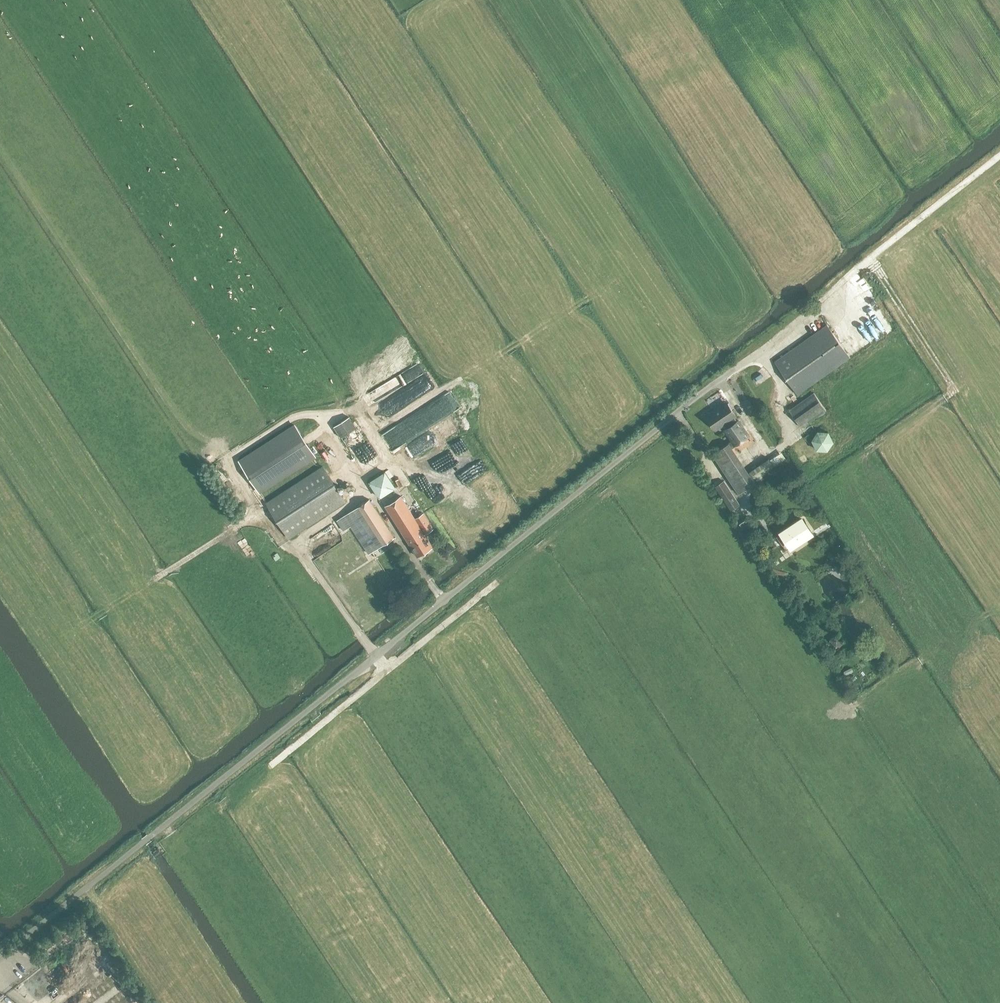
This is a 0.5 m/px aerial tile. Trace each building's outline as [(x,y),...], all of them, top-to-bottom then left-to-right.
[(797,394),(850,357),(827,324),(774,361),(797,394)] [(798,426),(824,408),(814,394),(788,411),(798,426)] [(404,443),(382,397),(369,404),(392,450),(404,443)] [(726,427),(724,429),(735,444),(749,435),(738,419),(736,420),(733,416),(735,414),(726,400),(706,414),(716,428),(723,423),(726,427)] [(378,462),(348,415),(333,425),(364,471),(378,462)] [(429,450),(462,429),(455,419),(422,440),(429,450)] [(258,491),(314,455),(295,425),(239,462),(258,491)] [(832,448),(832,429),(815,429),(815,448),(832,448)] [(318,445),(327,458),(338,450),(330,437),(318,445)] [(739,492),(752,484),(725,444),(712,452),(739,492)] [(266,503),(289,538),(345,501),(322,466),(266,503)] [(370,480),(379,494),(396,484),(387,469),(370,480)] [(738,505),(723,482),(713,488),(729,511),(738,505)] [(433,528),(424,513),(415,518),(401,496),(385,506),(417,556),(432,546),(424,534),(433,528)] [(369,553),(393,537),(369,500),(344,515),(344,516),(338,520),(344,530),(351,526),(369,553)] [(741,522),(745,528),(752,522),(748,516),(741,522)] [(787,548),(812,531),(802,517),(777,534),(787,548)]
